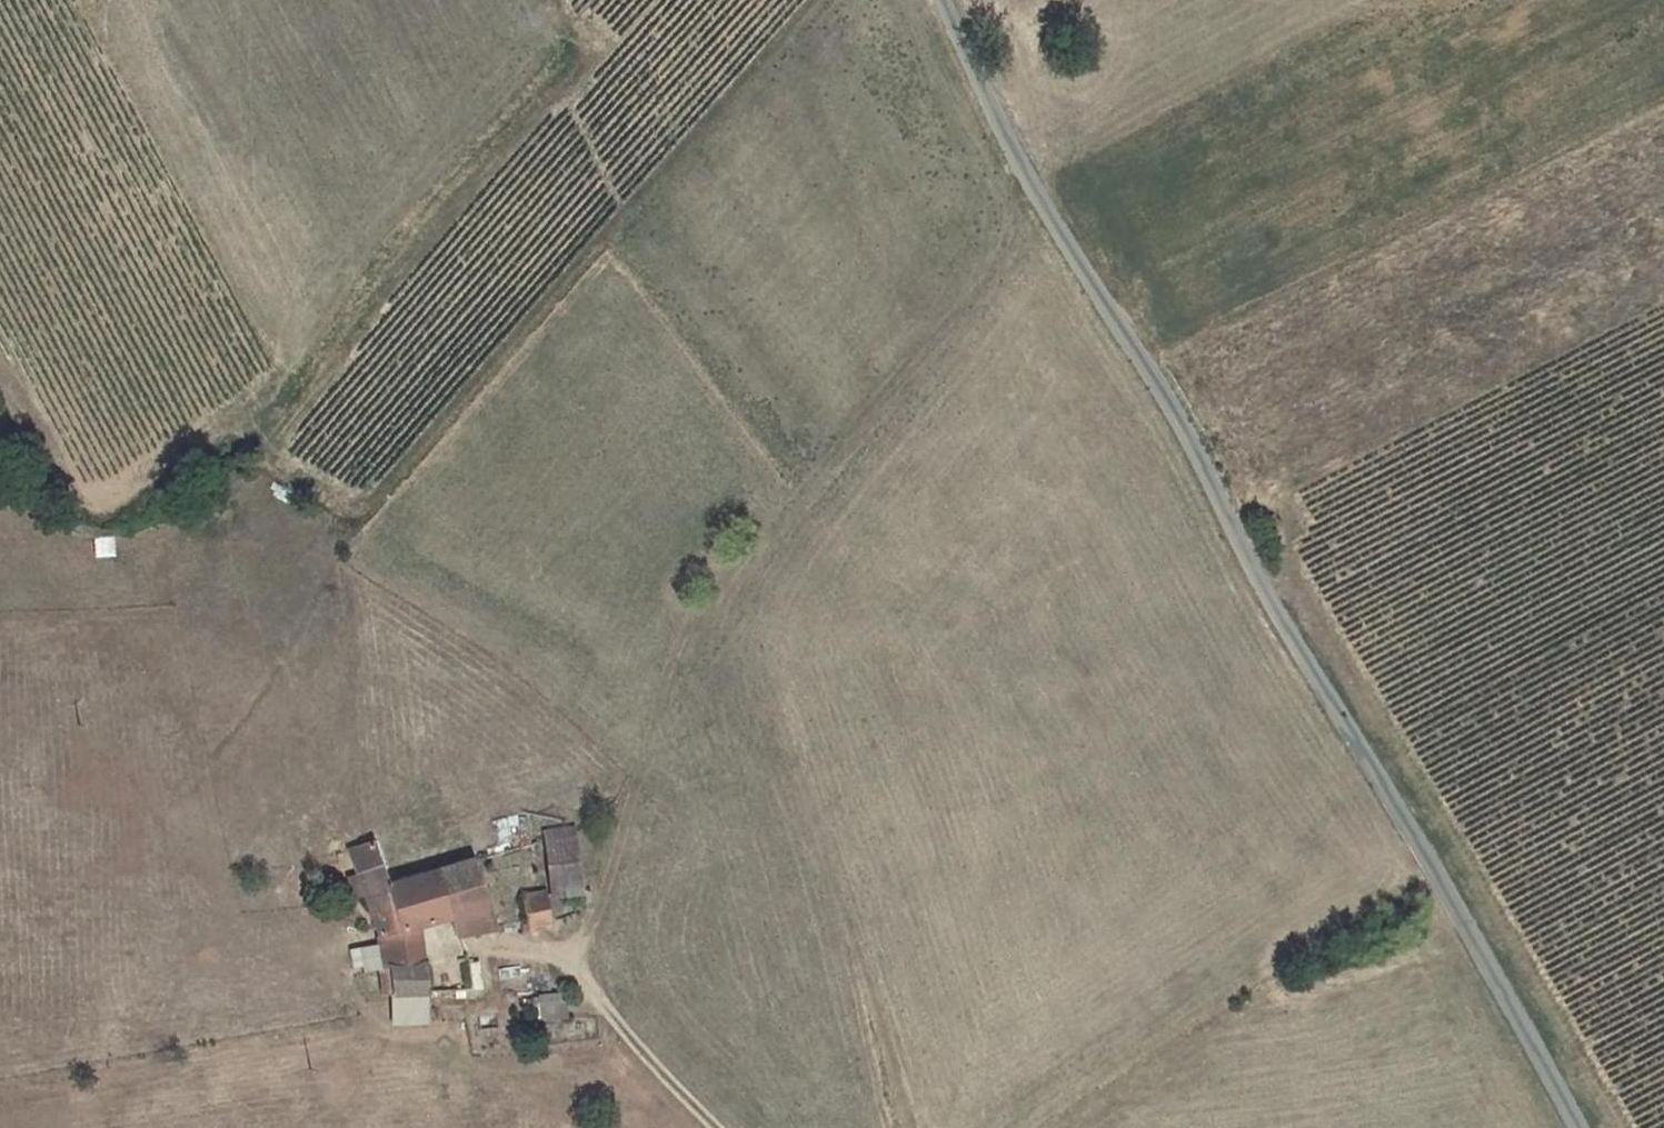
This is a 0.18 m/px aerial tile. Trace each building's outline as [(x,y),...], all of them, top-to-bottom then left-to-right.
[(194,502),(204,516),(217,507),(208,493),(194,502)] [(1271,515),(1260,523),(1272,539),(1283,530),(1271,515)] [(111,540),(94,541),(95,556),(113,555),(111,540)] [(551,892),(551,894),(557,893),(581,890),(574,834),(545,838),(551,892)] [(349,851),(378,937),(420,927),(448,918),(457,938),(494,930),(472,861),(389,887),(374,844),(349,851)] [(551,892),(545,894),(549,916),(560,914),(557,893),(551,894),(551,892)] [(523,897),(529,932),(551,927),(549,916),(545,894),(523,897)] [(420,927),(378,937),(380,946),(384,968),(424,966),(420,927)] [(426,994),(424,966),(384,968),(380,946),(360,949),(364,971),(378,969),(381,996),(390,996),(426,994)] [(427,1025),(426,994),(390,996),(391,1026),(427,1025)] [(539,1020),(567,1018),(565,1001),(538,1004),(539,1020)]
